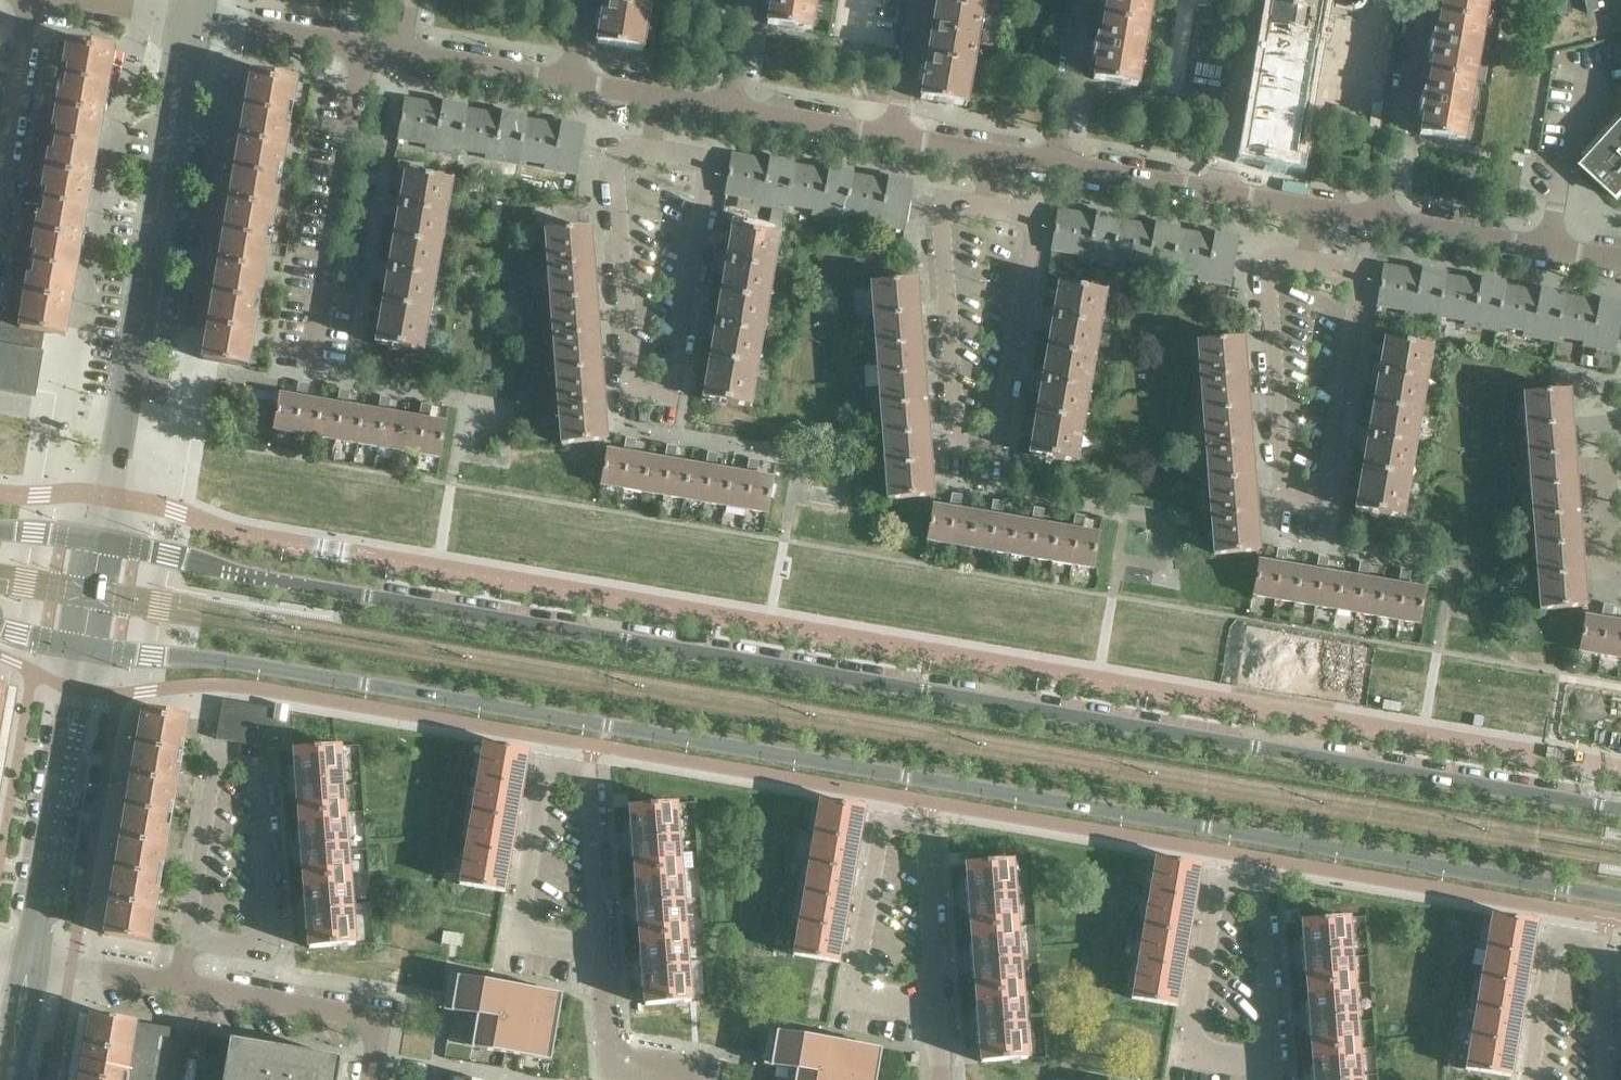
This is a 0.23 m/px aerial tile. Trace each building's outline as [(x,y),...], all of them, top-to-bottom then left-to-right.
[(651,0),(604,0),(603,5),(649,12),(651,0)] [(816,0),(766,0),(766,5),(770,6),(767,24),(811,32),(816,0)] [(984,0),(937,0),(936,6),(982,14),(984,0)] [(1152,0),(1102,0),(1102,2),(1106,3),(1103,20),(1147,27),(1152,0)] [(1320,0),(1273,0),(1271,7),(1317,15),(1320,0)] [(1487,0),(1442,0),(1439,17),(1483,24),(1487,0)] [(642,52),(649,12),(603,5),(597,44),(642,52)] [(972,67),(982,14),(936,6),(927,60),(972,67)] [(1308,69),(1317,15),(1271,7),(1262,61),(1308,69)] [(1473,83),(1483,24),(1439,17),(1437,34),(1432,33),(1428,58),(1432,58),(1430,75),(1473,83)] [(1137,87),(1147,27),(1103,20),(1101,36),(1096,36),(1092,60),(1096,61),(1093,80),(1137,87)] [(66,57),(68,42),(54,40),(52,55),(66,57)] [(108,87),(114,50),(68,42),(66,57),(65,62),(64,68),(50,65),(46,64),(44,76),(108,87)] [(966,107),(972,67),(927,60),(920,99),(966,107)] [(1299,123),(1308,69),(1262,61),(1253,115),(1299,123)] [(293,105),(297,81),(251,73),(245,110),(286,117),(288,105),(293,105)] [(1463,143),(1473,83),(1430,75),(1427,92),(1422,91),(1418,116),(1423,116),(1419,135),(1463,143)] [(97,149),(108,87),(44,76),(42,88),(46,89),(60,91),(58,100),(57,105),(57,110),(56,116),(55,121),(53,130),(40,127),(35,127),(33,138),(97,149)] [(58,100),(60,91),(46,89),(45,97),(58,100)] [(439,129),(443,106),(405,99),(399,139),(427,144),(426,149),(438,151),(441,129),(439,129)] [(458,154),(466,110),(466,107),(443,103),(443,106),(439,129),(441,129),(438,151),(458,154)] [(283,168),(289,131),(284,130),(286,117),(245,110),(234,172),(275,179),(277,167),(283,168)] [(498,139),(502,116),(466,110),(458,154),(460,154),(461,150),(486,154),(485,159),(497,161),(501,140),(498,139)] [(518,164),(525,120),(526,117),(503,113),(502,116),(498,139),(501,140),(497,161),(518,164)] [(1292,162),(1299,123),(1253,115),(1246,154),(1292,162)] [(53,130),(55,121),(41,119),(40,127),(53,130)] [(554,170),(561,126),(525,120),(518,164),(520,165),(521,160),(546,164),(545,169),(554,170)] [(577,174),(585,127),(562,123),(561,126),(554,170),(577,174)] [(1583,167),(1619,199),(1620,197),(1620,125),(1583,167)] [(87,211),(97,149),(33,138),(31,150),(36,151),(49,153),(48,162),(47,167),(46,172),(45,178),(44,183),(43,192),(29,189),(25,189),(23,200),(87,211)] [(48,162),(49,153),(36,151),(34,159),(48,162)] [(766,185),(770,161),(732,155),(725,194),(754,199),(753,204),(765,206),(769,185),(766,185)] [(785,210),(793,165),(793,162),(771,159),(770,161),(766,185),(769,185),(765,206),(785,210)] [(825,195),(829,171),(793,165),(785,210),(787,210),(788,205),(813,209),(812,214),(824,216),(828,195),(825,195)] [(844,220),(852,175),(853,172),(829,169),(829,171),(825,195),(828,195),(824,216),(844,220)] [(272,230),(278,193),(273,192),(275,179),(234,172),(224,234),(265,241),(267,229),(272,230)] [(439,248),(451,181),(406,173),(394,241),(439,248)] [(881,226),(888,182),(852,175),(844,220),(847,220),(848,215),(873,219),(872,224),(881,226)] [(904,230),(912,183),(889,179),(888,182),(881,226),(904,230)] [(43,192),(44,183),(31,181),(29,189),(43,192)] [(76,273),(87,211),(23,200),(21,212),(25,213),(39,215),(37,223),(37,228),(36,234),(35,239),(34,245),(32,253),(19,250),(14,250),(12,262),(76,273)] [(1092,240),(1096,217),(1058,210),(1052,250),(1080,255),(1079,260),(1091,262),(1095,241),(1092,240)] [(37,223),(39,215),(25,213),(24,221),(37,223)] [(1112,265),(1119,221),(1119,218),(1097,214),(1096,217),(1092,240),(1095,241),(1091,262),(1112,265)] [(1151,250),(1155,227),(1119,221),(1112,265),(1114,266),(1115,261),(1140,265),(1139,270),(1150,272),(1154,251),(1151,250)] [(1171,275),(1178,231),(1179,228),(1156,224),(1155,227),(1151,250),(1154,251),(1150,272),(1171,275)] [(596,300),(593,265),(590,229),(545,233),(550,303),(596,300)] [(766,304),(778,237),(733,229),(721,296),(766,304)] [(1207,281),(1215,237),(1178,231),(1171,275),(1173,276),(1174,271),(1199,275),(1198,280),(1207,281)] [(261,292),(268,255),(263,254),(265,241),(224,234),(213,297),(254,304),(256,291),(261,292)] [(1230,285),(1238,238),(1215,234),(1215,237),(1207,281),(1230,285)] [(428,312),(439,248),(394,241),(383,304),(428,312)] [(32,253),(34,245),(20,242),(19,250),(32,253)] [(66,336),(76,273),(12,262),(10,275),(14,276),(28,278),(27,286),(26,292),(25,297),(24,302),(23,308),(22,316),(8,313),(3,313),(1,325),(44,333),(66,336)] [(1418,296),(1422,272),(1384,266),(1377,305),(1406,310),(1405,315),(1417,317),(1420,296),(1418,296)] [(1437,321),(1444,276),(1445,274),(1422,270),(1422,272),(1418,296),(1420,296),(1417,317),(1437,321)] [(27,286),(28,278),(14,276),(13,284),(27,286)] [(1477,306),(1481,283),(1444,276),(1437,321),(1439,321),(1440,316),(1465,321),(1465,325),(1476,327),(1479,306),(1477,306)] [(1496,331),(1504,286),(1504,284),(1481,280),(1481,283),(1477,306),(1479,306),(1476,327),(1496,331)] [(919,316),(917,293),(916,281),(871,284),(873,320),(919,316)] [(1093,360),(1104,292),(1059,285),(1048,352),(1093,360)] [(1536,316),(1540,293),(1504,286),(1496,331),(1499,331),(1499,326),(1524,330),(1524,335),(1535,337),(1539,316),(1536,316)] [(1556,341),(1563,296),(1564,294),(1541,290),(1540,293),(1536,316),(1539,316),(1535,337),(1556,341)] [(755,368),(766,304),(721,296),(710,360),(755,368)] [(1592,347),(1600,303),(1563,296),(1556,341),(1558,341),(1559,336),(1584,341),(1583,346),(1592,347)] [(251,354),(257,317),(252,316),(254,304),(213,297),(202,360),(244,366),(246,353),(251,354)] [(601,370),(596,300),(550,303),(556,373),(601,370)] [(1620,316),(1620,303),(1600,300),(1600,303),(1592,347),(1615,351),(1620,316)] [(422,352),(428,312),(383,304),(377,344),(422,352)] [(22,316),(23,308),(9,305),(8,313),(22,316)] [(923,375),(921,340),(919,316),(873,320),(878,379),(923,375)] [(44,333),(1,325),(0,333),(0,390),(33,396),(44,333)] [(1248,411),(1242,340),(1197,344),(1202,414),(1248,411)] [(1418,415),(1430,348),(1385,340),(1373,407),(1418,415)] [(1082,423),(1093,360),(1048,352),(1037,416),(1082,423)] [(749,407),(755,368),(710,360),(704,399),(749,407)] [(607,441),(601,370),(556,373),(561,444),(607,441)] [(928,435),(925,400),(923,375),(878,379),(882,439),(928,435)] [(316,436),(322,401),(306,398),(309,384),(299,382),(297,396),(280,394),(274,429),(316,436)] [(357,443),(363,408),(347,405),(350,391),(340,389),(338,403),(322,401),(316,436),(357,443)] [(1571,427),(1569,403),(1568,392),(1523,395),(1526,431),(1571,427)] [(398,450),(404,415),(388,412),(391,398),(381,396),(378,410),(363,408),(357,443),(398,450)] [(440,457),(446,422),(429,419),(432,405),(422,403),(420,417),(404,415),(398,450),(440,457)] [(232,422),(234,408),(222,406),(220,420),(232,422)] [(1407,479),(1418,415),(1373,407),(1362,471),(1407,479)] [(1253,481),(1248,411),(1202,414),(1208,484),(1253,481)] [(1075,463),(1082,423),(1037,416),(1030,455),(1075,463)] [(1575,486),(1573,451),(1571,427),(1526,431),(1530,489),(1575,486)] [(932,496),(930,459),(928,435),(882,439),(887,500),(931,496),(932,496)] [(643,492),(649,456),(633,454),(636,440),(626,438),(624,452),(608,449),(601,485),(643,492)] [(684,499),(690,463),(675,461),(677,447),(667,445),(664,459),(649,456),(643,492),(684,499)] [(725,506),(731,470),(715,468),(718,454),(708,452),(705,466),(690,463),(684,499),(725,506)] [(767,513),(773,478),(756,475),(759,461),(749,459),(746,473),(731,470),(725,506),(767,513)] [(1400,518),(1407,479),(1362,471),(1355,510),(1400,518)] [(1259,551),(1253,481),(1208,484),(1213,555),(1257,552),(1259,551)] [(1580,546),(1577,510),(1575,486),(1530,489),(1534,549),(1580,546)] [(969,548),(975,512),(959,509),(962,495),(952,493),(950,508),(933,505),(927,541),(969,548)] [(1010,555),(1016,519),(1000,516),(1003,502),(993,500),(991,515),(975,512),(969,548),(1010,555)] [(1051,562),(1057,526),(1042,523),(1044,509),(1034,507),(1031,521),(1016,519),(1010,555),(1051,562)] [(1093,569),(1099,533),(1082,530),(1085,516),(1075,514),(1073,528),(1057,526),(1051,562),(1093,569)] [(1584,607),(1582,570),(1580,546),(1534,549),(1539,610),(1584,607)] [(1295,603),(1301,567),(1285,564),(1288,550),(1278,549),(1275,563),(1259,560),(1253,596),(1295,603)] [(1336,610),(1342,574),(1326,571),(1329,557),(1319,556),(1316,570),(1301,567),(1295,603),(1336,610)] [(1377,617),(1383,581),(1367,578),(1370,564),(1360,563),(1357,577),(1342,574),(1336,610),(1377,617)] [(1419,624),(1425,588),(1408,585),(1411,571),(1401,570),(1398,584),(1383,581),(1377,617),(1419,624)] [(1620,657),(1620,622),(1611,620),(1613,606),(1604,604),(1601,618),(1585,616),(1579,651),(1620,658),(1620,657)] [(294,750),(291,712),(223,701),(221,715),(217,739),(283,750),(294,750)] [(182,755),(189,718),(143,710),(136,747),(182,755)] [(517,822),(529,752),(484,745),(472,815),(517,822)] [(345,812),(342,780),(340,746),(294,750),(299,816),(345,812)] [(172,817),(180,768),(182,755),(136,747),(126,809),(172,817)] [(859,843),(863,821),(865,809),(820,802),(814,836),(859,843)] [(681,869),(678,837),(676,803),(630,807),(635,873),(681,869)] [(161,879),(170,830),(172,817),(126,809),(115,871),(161,879)] [(350,877),(347,845),(345,812),(299,816),(304,881),(350,877)] [(505,892),(517,822),(472,815),(460,885),(505,892)] [(849,902),(855,867),(859,843),(814,836),(804,895),(849,902)] [(1188,937),(1200,867),(1155,859),(1143,929),(1188,937)] [(1017,927),(1014,894),(1012,861),(966,864),(971,930),(1017,927)] [(686,934),(683,902),(681,869),(635,873),(640,938),(686,934)] [(150,942),(159,892),(161,879),(115,871),(104,934),(150,942)] [(355,945),(352,910),(350,877),(304,881),(309,948),(355,945)] [(838,963),(845,926),(849,902),(804,895),(793,955),(838,963)] [(1530,958),(1534,935),(1536,924),(1491,916),(1486,950),(1530,958)] [(1352,983),(1350,950),(1347,918),(1302,921),(1307,987),(1352,983)] [(1022,992),(1019,960),(1017,927),(971,930),(976,995),(1022,992)] [(1176,1007),(1188,937),(1143,929),(1132,999),(1176,1007)] [(691,1002),(688,967),(686,934),(640,938),(645,1005),(691,1002)] [(1520,1017),(1526,982),(1530,958),(1486,950),(1475,1009),(1520,1017)] [(551,1061),(562,994),(457,977),(451,1011),(477,1016),(474,1030),(475,1030),(472,1047),(476,1048),(551,1061)] [(1357,1049),(1355,1016),(1352,983),(1307,987),(1312,1052),(1357,1049)] [(1027,1059),(1024,1024),(1022,992),(976,995),(981,1062),(1027,1059)] [(1510,1077),(1516,1041),(1520,1017),(1475,1009),(1465,1070),(1510,1077)] [(169,1062),(173,1037),(169,1036),(170,1029),(91,1016),(85,1047),(155,1059),(154,1059),(169,1062)] [(881,1049),(777,1031),(771,1066),(796,1070),(795,1079),(876,1079),(881,1049)] [(203,1061),(207,1037),(191,1034),(187,1058),(203,1061)] [(331,1076),(336,1077),(339,1063),(340,1063),(341,1058),(230,1039),(223,1079),(330,1079),(331,1076)] [(169,1062),(154,1059),(155,1059),(85,1047),(80,1079),(166,1079),(169,1062)] [(1357,1049),(1312,1052),(1314,1079),(1360,1079),(1357,1049)]
